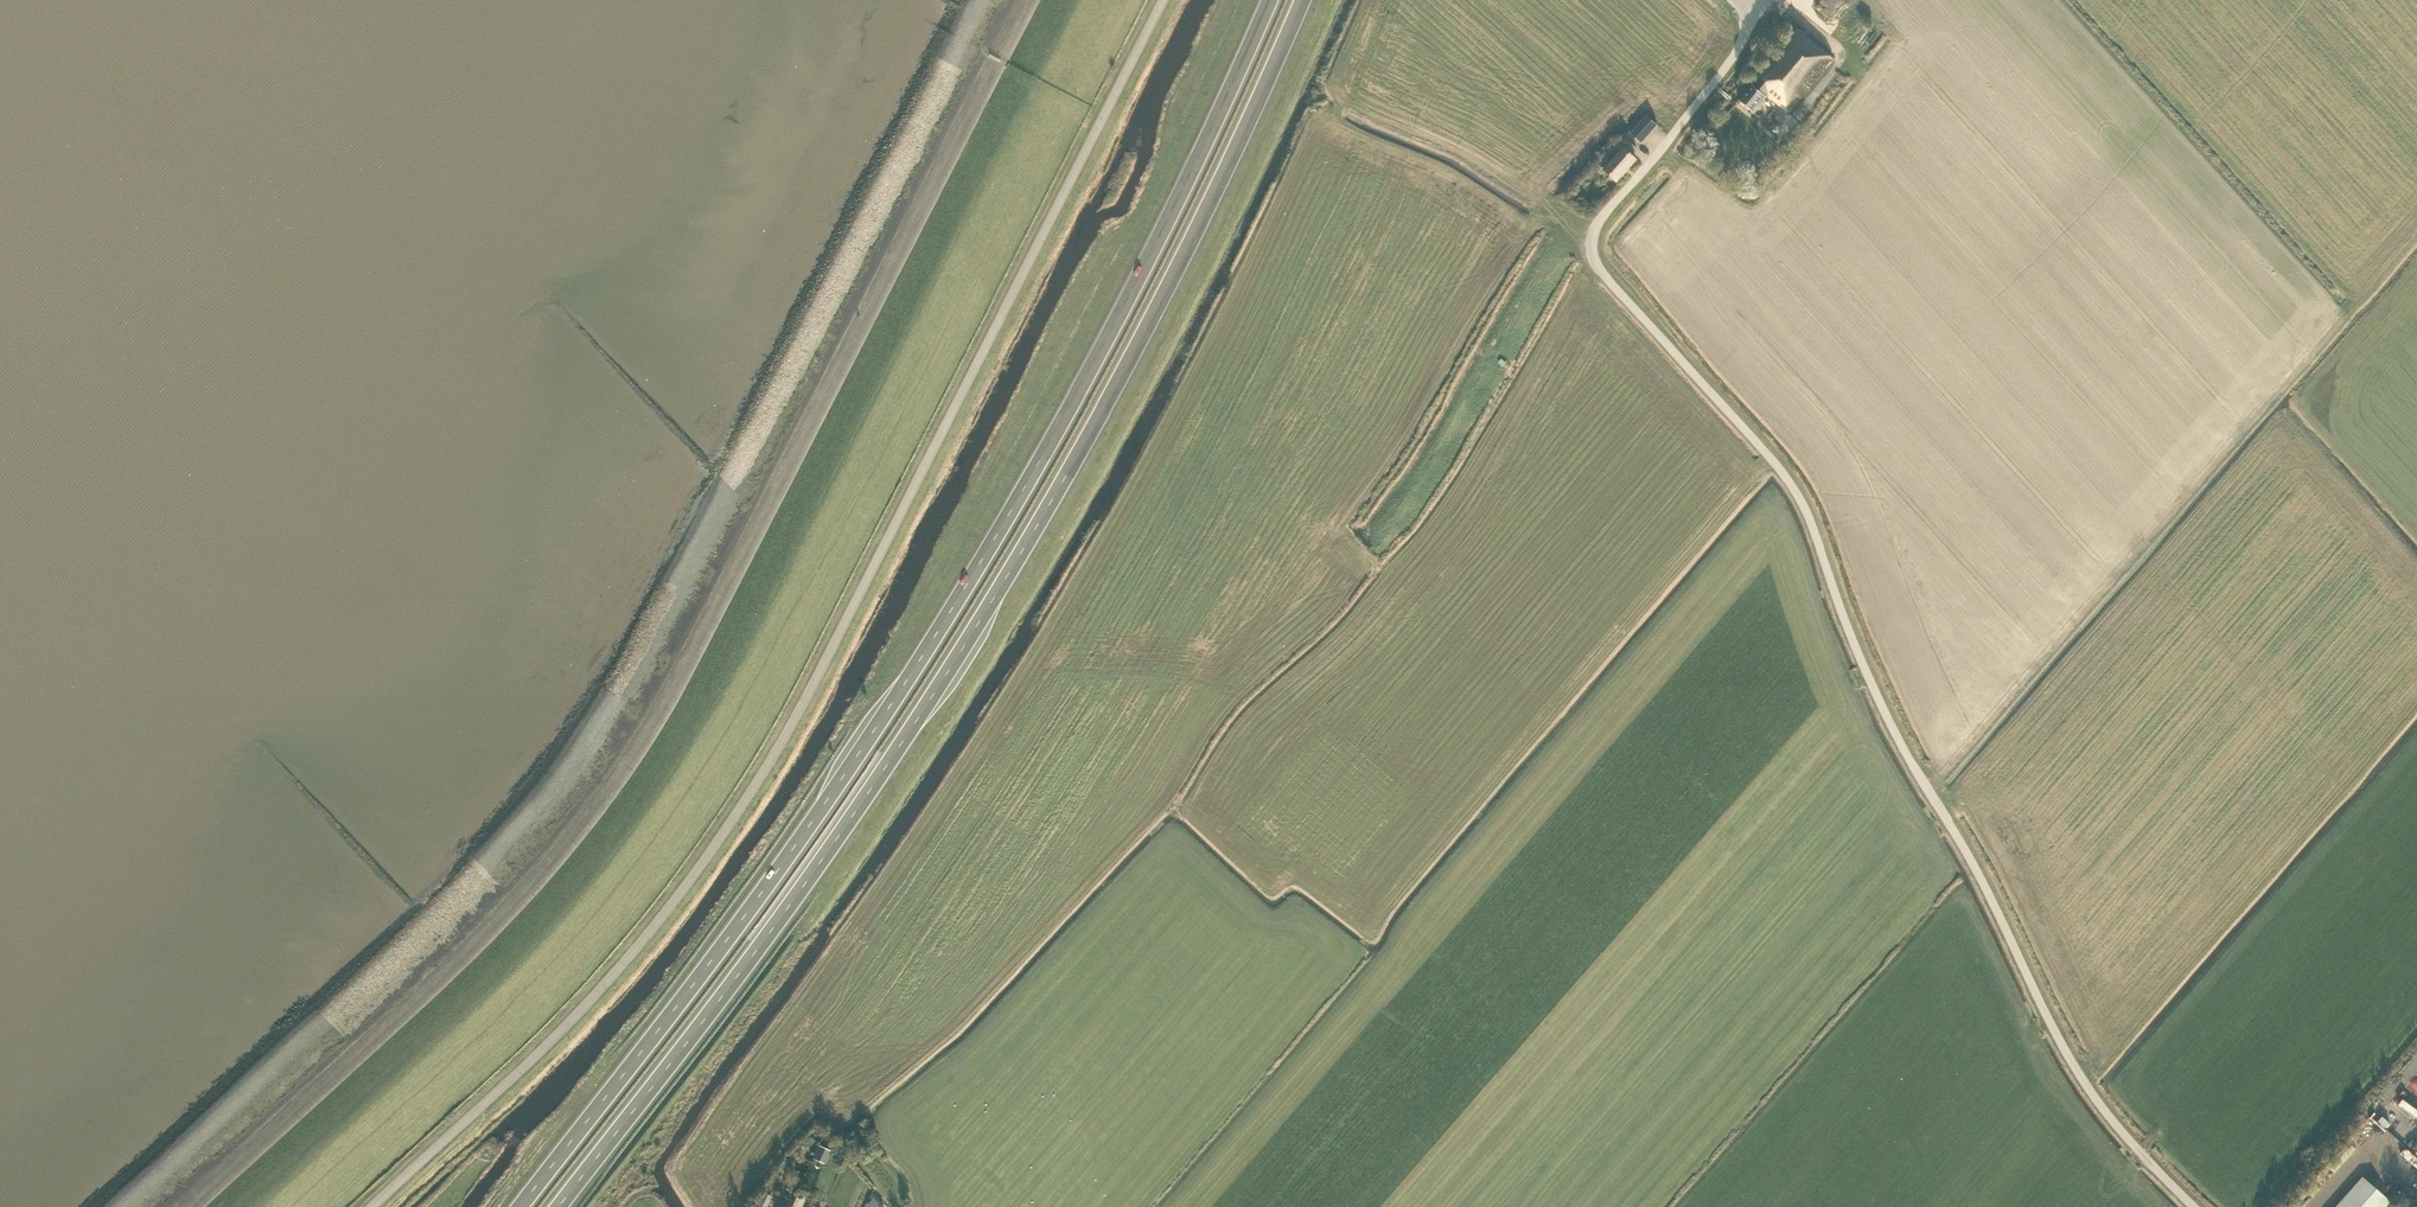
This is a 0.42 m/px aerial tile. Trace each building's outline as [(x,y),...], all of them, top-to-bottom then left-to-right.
[(1739,101),(1752,112),(1767,95),(1788,113),(1833,59),(1797,30),(1758,76),(1759,77),(1752,85),(1739,101)] [(1657,126),(1647,116),(1631,134),(1641,144),(1657,126)] [(1616,147),(1619,151),(1604,170),(1617,182),(1636,160),(1631,155),(1637,149),(1624,138),(1616,147)] [(2391,1102),(2416,1126),(2416,1072),(2391,1102)] [(826,1164),(832,1151),(819,1145),(813,1158),(826,1164)] [(2390,1201),(2362,1177),(2336,1206),(2385,1206),(2390,1201)] [(775,1205),(778,1198),(772,1196),(763,1192),(756,1205),(760,1206),(768,1206),(770,1202),(775,1205)] [(826,1202),(815,1197),(811,1206),(824,1206),(826,1202)] [(868,1203),(871,1206),(883,1206),(874,1197),(868,1203)]
